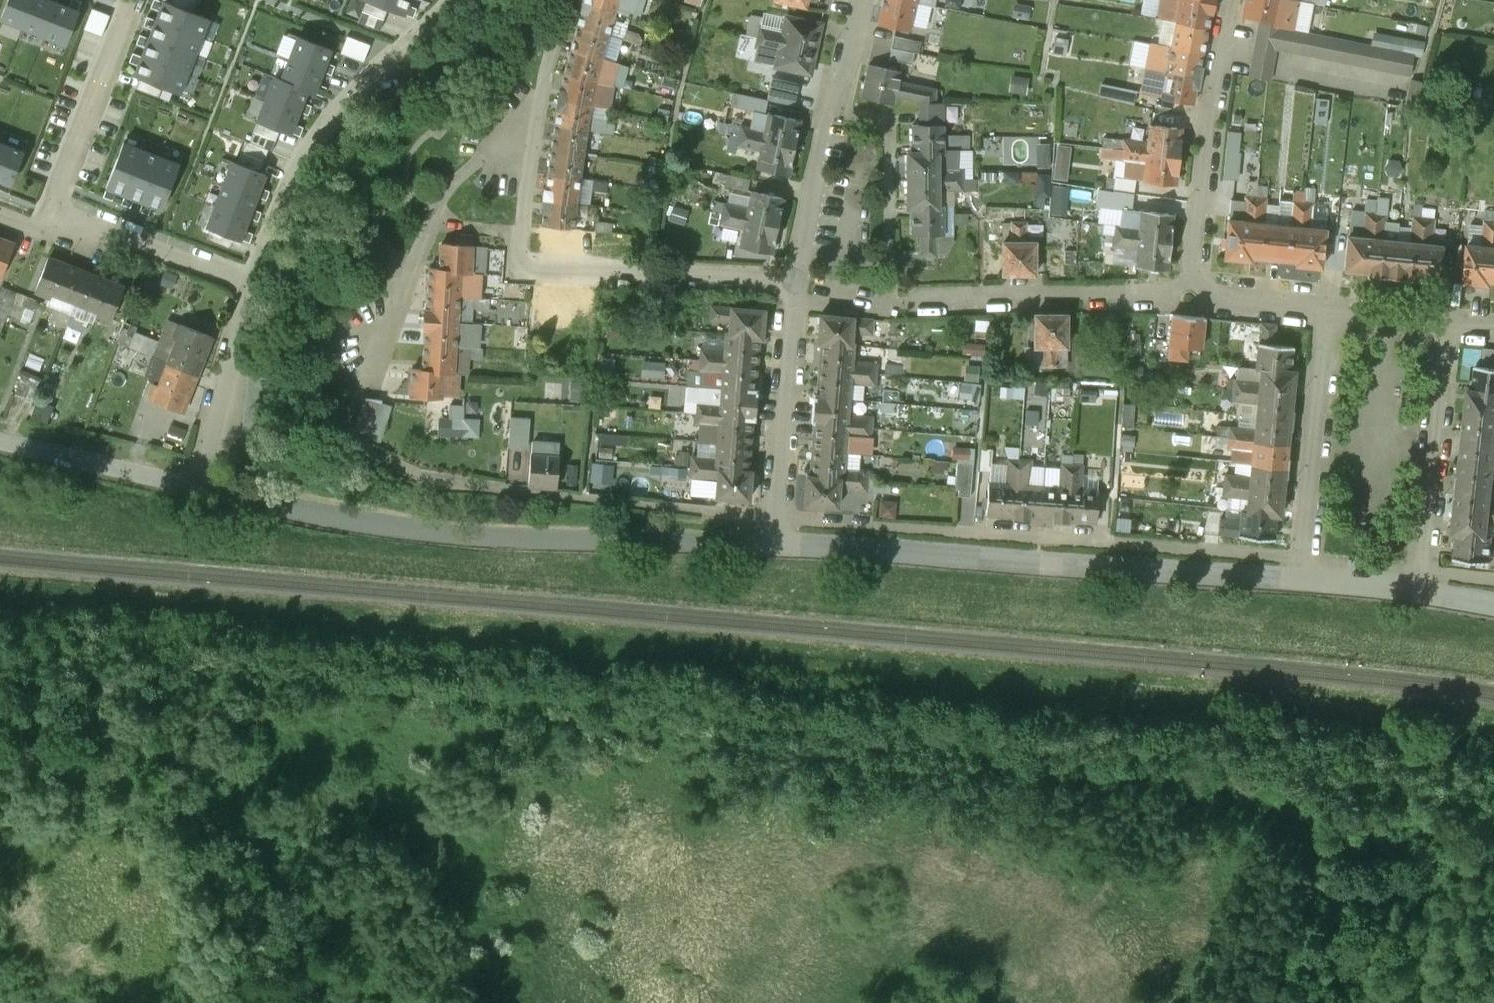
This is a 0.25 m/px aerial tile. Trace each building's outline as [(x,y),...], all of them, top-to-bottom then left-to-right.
[(0,18),(22,27),(33,0),(8,0),(0,18)] [(22,27),(43,35),(57,2),(51,0),(33,0),(22,27)] [(410,0),(364,0),(404,15),(410,0)] [(581,1),(614,11),(616,3),(617,0),(582,0),(581,1)] [(898,0),(883,0),(877,23),(909,30),(915,4),(898,0)] [(1199,0),(1159,0),(1156,17),(1175,21),(1207,27),(1210,13),(1211,13),(1213,3),(1199,0)] [(1242,16),(1259,19),(1273,22),(1278,0),(1245,0),(1242,16)] [(209,19),(163,1),(156,20),(201,37),(209,19)] [(614,11),(581,1),(579,11),(580,12),(576,26),(608,34),(614,11)] [(57,2),(43,35),(65,44),(78,11),(57,2)] [(943,8),(926,5),(924,16),(941,19),(943,8)] [(99,33),(106,12),(88,6),(81,28),(99,33)] [(762,18),(750,15),(746,34),(758,37),(760,26),(762,18)] [(1041,18),(1020,15),(1019,21),(1040,24),(1041,18)] [(820,24),(786,17),(783,31),(760,26),(758,37),(815,49),(815,46),(816,46),(818,44),(819,40),(818,37),(817,37),(820,24)] [(1273,22),(1259,19),(1257,30),(1278,34),(1280,27),(1280,23),(1273,22)] [(201,37),(156,20),(149,38),(194,56),(201,37)] [(1207,27),(1175,21),(1171,46),(1202,52),(1207,27)] [(608,34),(576,26),(570,50),(601,58),(608,34)] [(1291,29),(1280,27),(1278,34),(1276,45),(1275,48),(1287,51),(1291,29)] [(1302,31),(1291,29),(1287,51),(1298,53),(1302,31)] [(1278,34),(1257,30),(1255,41),(1276,45),(1278,34)] [(689,35),(675,31),(672,39),(687,44),(689,35)] [(1313,34),(1302,31),(1298,53),(1309,55),(1313,34)] [(758,37),(746,34),(743,50),(743,51),(754,53),(755,47),(758,37)] [(1324,36),(1313,34),(1309,55),(1320,57),(1324,36)] [(921,42),(893,36),(891,48),(914,53),(918,53),(921,42)] [(1336,38),(1324,36),(1320,57),(1331,59),(1336,38)] [(298,37),(289,59),(322,72),(331,50),(298,37)] [(815,49),(758,37),(755,47),(762,48),(759,62),(809,73),(812,60),(813,60),(815,58),(815,55),(815,52),(814,52),(815,49)] [(1403,39),(1388,37),(1386,47),(1401,50),(1403,39)] [(194,56),(149,38),(142,56),(187,74),(194,56)] [(633,43),(621,38),(618,48),(630,51),(633,43)] [(1347,40),(1336,38),(1331,59),(1342,62),(1347,40)] [(1358,42),(1347,40),(1342,62),(1354,64),(1358,42)] [(1276,45),(1255,41),(1252,52),(1274,57),(1275,48),(1276,45)] [(1369,44),(1358,42),(1354,64),(1365,66),(1369,44)] [(1129,46),(1118,44),(1116,55),(1128,57),(1129,46)] [(1171,46),(1159,44),(1156,58),(1151,57),(1149,68),(1166,71),(1199,77),(1201,67),(1199,67),(1202,52),(1171,46)] [(1380,47),(1369,44),(1365,66),(1376,68),(1380,47)] [(754,53),(743,51),(743,50),(737,49),(735,58),(759,62),(762,48),(755,47),(754,53)] [(1391,49),(1380,47),(1376,68),(1387,70),(1391,49)] [(914,53),(891,48),(888,59),(912,64),(914,53)] [(1403,51),(1391,49),(1387,70),(1398,73),(1403,51)] [(601,58),(570,50),(563,74),(589,80),(595,81),(607,84),(613,62),(601,58)] [(1414,53),(1403,51),(1398,73),(1410,75),(1414,53)] [(1274,57),(1252,52),(1250,65),(1272,69),(1274,57)] [(1151,57),(1137,54),(1135,66),(1146,68),(1149,68),(1151,57)] [(187,74),(142,56),(134,75),(180,93),(187,74)] [(322,72),(289,59),(281,79),(281,80),(307,90),(307,91),(313,93),(322,72)] [(900,72),(868,65),(861,97),(893,104),(895,96),(914,100),(917,85),(898,81),(900,72)] [(1272,69),(1250,65),(1248,76),(1269,80),(1272,69)] [(1199,77),(1166,71),(1149,68),(1146,68),(1141,92),(1161,96),(1161,97),(1192,103),(1195,87),(1197,88),(1199,77)] [(589,80),(563,74),(561,89),(559,88),(557,99),(591,105),(608,108),(612,85),(607,84),(595,81),(589,80)] [(266,98),(299,111),(307,91),(307,90),(281,80),(281,79),(274,76),(266,98)] [(1433,83),(1410,79),(1408,91),(1431,95),(1433,83)] [(935,89),(917,85),(914,100),(920,101),(935,101),(935,89)] [(1431,95),(1408,91),(1406,102),(1429,107),(1431,95)] [(299,111),(266,98),(257,120),(290,133),(299,111)] [(591,105),(557,99),(555,109),(557,109),(554,124),(586,128),(587,129),(599,131),(600,121),(588,119),(591,105)] [(935,101),(920,101),(919,125),(912,125),(912,152),(912,153),(938,153),(938,154),(943,154),(943,125),(934,125),(935,101)] [(769,114),(756,115),(756,114),(753,128),(741,125),(738,135),(793,147),(799,120),(769,113),(769,114)] [(613,124),(600,121),(599,131),(612,133),(613,124)] [(741,125),(728,122),(726,133),(729,134),(738,135),(741,125)] [(586,128),(554,124),(551,149),(583,153),(587,129),(586,128)] [(1181,128),(1150,124),(1148,142),(1123,139),(1122,149),(1178,156),(1181,128)] [(738,135),(729,134),(726,151),(735,152),(736,146),(736,145),(738,135)] [(793,147),(738,135),(736,145),(736,146),(761,151),(757,168),(788,175),(793,147)] [(1123,139),(1111,138),(1110,148),(1122,149),(1123,139)] [(1036,164),(1049,164),(1050,142),(1037,141),(1036,164)] [(125,195),(142,150),(124,142),(106,187),(125,195)] [(1,143),(0,146),(0,180),(11,185),(24,152),(1,143)] [(1122,149),(1110,148),(1109,158),(1121,160),(1122,149)] [(583,153),(551,149),(547,174),(579,177),(583,153)] [(1178,156),(1122,149),(1121,160),(1146,162),(1144,180),(1175,184),(1178,156)] [(143,202),(160,157),(142,150),(125,195),(143,202)] [(938,153),(912,153),(912,152),(907,152),(907,180),(963,180),(963,169),(938,169),(938,154),(938,153)] [(180,165),(160,157),(143,202),(162,209),(180,165)] [(224,184),(256,197),(265,175),(233,162),(224,184)] [(1234,164),(1225,163),(1223,177),(1232,178),(1234,164)] [(684,171),(676,167),(670,178),(679,182),(684,171)] [(1009,172),(997,171),(997,183),(1008,183),(1009,172)] [(579,177),(547,174),(545,188),(543,188),(542,199),(576,201),(579,177)] [(749,179),(726,174),(724,185),(747,190),(749,179)] [(657,179),(643,177),(642,184),(656,187),(657,179)] [(1135,181),(1114,178),(1113,191),(1133,193),(1135,181)] [(607,181),(591,179),(589,190),(606,192),(607,181)] [(963,180),(907,180),(906,208),(911,208),(912,207),(938,207),(938,206),(938,191),(963,190),(963,180)] [(1257,182),(1246,180),(1246,186),(1246,187),(1245,196),(1255,197),(1256,197),(1257,185),(1257,182)] [(224,184),(215,205),(248,218),(256,197),(224,184)] [(1232,185),(1229,219),(1228,219),(1224,257),(1250,260),(1250,256),(1249,256),(1252,222),(1255,197),(1245,196),(1246,187),(1246,186),(1232,185)] [(1267,186),(1257,185),(1256,197),(1265,198),(1267,186)] [(1113,191),(1111,190),(1109,205),(1131,208),(1133,193),(1113,191)] [(1304,191),(1293,190),(1292,201),(1302,202),(1304,191)] [(782,198),(752,191),(748,208),(724,203),(722,213),(777,225),(782,198)] [(1314,192),(1304,191),(1302,202),(1313,203),(1314,192)] [(1256,197),(1255,197),(1252,222),(1249,256),(1250,256),(1273,258),(1276,224),(1263,223),(1265,198),(1256,197)] [(1376,199),(1365,198),(1364,212),(1375,213),(1376,199)] [(576,201),(542,199),(541,209),(543,209),(542,224),(574,226),(576,201)] [(1387,200),(1376,199),(1375,213),(1385,214),(1387,200)] [(1292,201),(1279,200),(1277,224),(1276,224),(1273,258),(1295,261),(1296,261),(1300,226),(1302,202),(1292,201)] [(724,203),(714,201),(712,211),(721,213),(722,213),(724,203)] [(1313,203),(1302,202),(1300,226),(1296,261),(1295,261),(1295,265),(1321,267),(1325,229),(1310,228),(1313,203)] [(248,218),(215,205),(207,227),(239,240),(248,218)] [(938,207),(912,207),(911,208),(912,234),(920,234),(920,254),(934,254),(946,254),(952,242),(952,205),(938,206),(938,207)] [(1421,207),(1413,206),(1412,217),(1420,218),(1421,207)] [(683,211),(674,207),(669,216),(678,221),(683,211)] [(1434,209),(1421,207),(1420,218),(1423,218),(1433,219),(1434,209)] [(1172,213),(1141,210),(1139,227),(1114,224),(1113,235),(1169,241),(1172,213)] [(721,213),(712,211),(710,221),(719,223),(721,213)] [(1364,213),(1350,211),(1347,239),(1344,269),(1367,272),(1368,272),(1372,238),(1375,213),(1364,212),(1364,213)] [(777,225),(722,213),(721,213),(719,223),(744,229),(740,246),(771,253),(777,225)] [(1385,214),(1375,213),(1372,238),(1368,272),(1367,272),(1367,274),(1392,276),(1396,240),(1382,239),(1385,214)] [(1410,242),(1396,240),(1392,276),(1417,279),(1418,277),(1417,277),(1420,243),(1421,243),(1423,218),(1420,218),(1412,217),(1410,242)] [(1423,218),(1421,243),(1420,243),(1417,277),(1418,277),(1441,280),(1445,246),(1430,244),(1433,219),(1423,218)] [(607,222),(598,221),(597,230),(606,231),(607,230),(607,222)] [(1468,244),(1465,282),(1491,285),(1491,281),(1490,281),(1493,238),(1493,221),(1485,221),(1483,245),(1468,244)] [(1025,222),(1011,222),(1011,242),(1002,241),(1002,273),(1034,274),(1034,242),(1025,242),(1025,222)] [(574,226),(542,224),(539,267),(538,281),(539,281),(539,282),(553,283),(553,282),(555,282),(555,283),(569,284),(569,283),(570,283),(571,269),(574,226)] [(597,230),(596,230),(595,240),(620,243),(622,232),(607,230),(606,231),(597,230)] [(1113,235),(1105,234),(1104,244),(1112,245),(1113,235)] [(1169,241),(1113,235),(1112,245),(1137,248),(1135,265),(1166,269),(1169,241)] [(0,239),(0,278),(14,244),(0,239)] [(485,246),(472,245),(440,242),(439,267),(439,268),(460,270),(460,271),(474,272),(483,273),(485,246)] [(86,273),(48,258),(35,292),(50,297),(46,305),(69,314),(74,302),(75,302),(86,273)] [(460,270),(439,268),(439,267),(428,266),(427,293),(471,296),(472,296),(472,284),(473,284),(474,272),(460,271),(460,270)] [(124,287),(86,273),(75,302),(74,302),(69,314),(70,315),(88,322),(96,315),(111,321),(124,287)] [(187,281),(180,278),(176,289),(183,292),(187,281)] [(473,284),(472,284),(472,296),(493,297),(493,286),(473,284)] [(2,287),(0,291),(0,323),(3,324),(11,302),(14,292),(2,287)] [(36,300),(14,292),(11,302),(32,310),(36,300)] [(471,296),(427,293),(426,308),(424,308),(423,318),(457,320),(457,321),(470,322),(471,307),(470,307),(471,296)] [(472,296),(471,296),(470,307),(471,307),(487,308),(488,298),(472,296)] [(764,309),(731,306),(731,307),(711,305),(710,320),(729,321),(728,333),(728,334),(757,337),(757,338),(761,338),(764,309)] [(34,312),(24,308),(19,319),(29,323),(34,312)] [(547,311),(538,310),(538,320),(546,320),(547,311)] [(140,318),(128,313),(124,322),(136,327),(140,318)] [(1203,317),(1171,313),(1169,331),(1161,331),(1161,337),(1156,337),(1153,360),(1168,362),(1169,357),(1186,359),(1186,358),(1187,345),(1192,346),(1200,347),(1203,317)] [(853,317),(820,314),(817,343),(821,343),(821,342),(850,345),(851,344),(852,332),(871,334),(873,319),(853,317)] [(1066,314),(1034,314),(1033,346),(1042,346),(1042,365),(1057,365),(1065,365),(1066,314)] [(88,322),(70,315),(66,326),(84,332),(88,322)] [(470,322),(457,321),(457,320),(423,318),(422,329),(424,329),(423,343),(455,346),(467,347),(475,347),(477,323),(470,323),(470,322)] [(1243,321),(1235,320),(1233,333),(1241,333),(1243,321)] [(124,322),(119,333),(116,342),(128,347),(129,347),(135,332),(137,327),(136,327),(124,322)] [(1274,324),(1260,322),(1258,342),(1257,342),(1255,367),(1289,371),(1289,370),(1292,346),(1272,344),(1274,324)] [(212,337),(178,324),(172,338),(162,334),(159,342),(153,357),(168,363),(197,375),(212,337)] [(119,333),(105,328),(101,341),(114,346),(116,342),(119,333)] [(1122,351),(1138,351),(1139,330),(1122,330),(1122,351)] [(159,342),(135,332),(129,347),(152,356),(153,357),(159,342)] [(757,337),(728,334),(728,333),(726,333),(725,350),(700,348),(699,359),(755,363),(757,338),(757,337)] [(850,345),(821,342),(821,343),(819,369),(875,374),(876,363),(851,361),(853,344),(851,344),(850,345)] [(455,346),(423,343),(421,367),(421,369),(454,371),(453,372),(454,372),(456,372),(466,373),(468,357),(466,357),(467,347),(455,346)] [(475,347),(467,347),(466,357),(468,357),(481,358),(482,347),(475,347)] [(152,356),(137,351),(133,363),(147,368),(152,356)] [(755,363),(699,359),(690,358),(689,368),(687,385),(753,390),(753,389),(755,363)] [(662,363),(648,362),(647,374),(661,375),(662,363)] [(197,375),(168,363),(159,386),(154,384),(149,399),(182,412),(197,375)] [(901,364),(885,363),(884,374),(900,375),(901,364)] [(1140,366),(1129,365),(1128,376),(1139,377),(1140,366)] [(1476,365),(1474,389),(1474,390),(1493,392),(1493,367),(1476,365)] [(454,371),(421,369),(421,367),(411,367),(409,394),(441,397),(442,391),(454,392),(456,372),(454,372),(453,372),(454,371)] [(981,368),(971,367),(970,379),(980,380),(981,368)] [(1289,371),(1255,367),(1255,368),(1260,369),(1258,381),(1234,378),(1233,388),(1233,389),(1292,395),(1294,370),(1289,370),(1289,371)] [(875,374),(819,369),(817,394),(817,395),(848,398),(849,382),(874,384),(875,374)] [(40,383),(22,376),(14,396),(32,403),(40,383)] [(584,384),(573,383),(572,395),(583,396),(584,384)] [(753,390),(687,385),(685,401),(696,402),(695,412),(751,417),(751,418),(754,418),(756,389),(753,389),(753,390)] [(1068,387),(1056,386),(1055,396),(1067,397),(1068,387)] [(1474,390),(1474,389),(1469,388),(1466,413),(1493,416),(1493,392),(1474,390)] [(897,390),(883,389),(882,401),(896,402),(897,390)] [(1292,395),(1233,389),(1232,399),(1256,402),(1255,414),(1255,415),(1290,419),(1291,410),(1290,410),(1292,395)] [(848,398),(817,395),(817,394),(814,394),(811,423),(814,423),(814,422),(871,426),(871,416),(847,414),(848,398)] [(380,399),(366,397),(355,433),(368,438),(380,399)] [(696,402),(685,401),(685,402),(687,402),(686,411),(695,412),(696,402)] [(894,402),(882,401),(881,411),(893,412),(894,402)] [(269,404),(246,402),(245,413),(268,415),(269,404)] [(463,404),(453,403),(453,418),(462,419),(463,404)] [(695,412),(686,411),(685,422),(694,423),(695,412)] [(751,417),(695,412),(694,423),(719,424),(717,441),(749,444),(751,418),(751,417)] [(1290,419),(1255,415),(1255,414),(1238,412),(1236,427),(1229,426),(1228,436),(1287,442),(1288,427),(1289,427),(1290,419)] [(1466,413),(1464,428),(1463,428),(1462,437),(1493,440),(1493,416),(1466,413)] [(478,418),(463,418),(463,434),(477,435),(478,418)] [(871,426),(814,422),(814,423),(812,449),(844,451),(844,452),(861,453),(863,437),(870,437),(871,426)] [(1229,426),(1218,424),(1217,434),(1227,436),(1228,436),(1229,426)] [(264,426),(244,425),(243,436),(263,437),(264,426)] [(263,437),(243,436),(242,446),(262,448),(263,437)] [(1287,442),(1228,436),(1227,436),(1226,447),(1230,447),(1229,460),(1250,462),(1285,466),(1286,457),(1285,457),(1287,442)] [(1462,437),(1462,445),(1461,461),(1493,464),(1493,440),(1462,437)] [(559,443),(532,441),(531,453),(530,453),(527,485),(556,487),(558,455),(559,443)] [(749,444),(717,441),(716,458),(691,455),(690,466),(746,470),(747,469),(749,444)] [(262,448),(242,446),(241,457),(261,458),(262,448)] [(991,449),(980,448),(978,469),(990,470),(991,449)] [(844,451),(812,449),(810,474),(810,475),(866,480),(867,469),(842,468),(844,452),(844,451)] [(1044,455),(1036,454),(1035,466),(1043,467),(1044,455)] [(890,456),(878,455),(877,464),(889,466),(890,456)] [(261,458),(241,457),(240,468),(260,469),(261,458)] [(1005,483),(988,482),(985,513),(1012,515),(1013,515),(1018,459),(1007,458),(1005,483)] [(1028,460),(1018,459),(1013,515),(1012,515),(1012,516),(1028,518),(1028,517),(1040,517),(1042,486),(1026,485),(1028,460)] [(972,461),(956,460),(954,488),(958,488),(957,494),(969,495),(972,461)] [(610,483),(610,462),(589,461),(588,482),(610,483)] [(1461,461),(1459,476),(1458,476),(1457,484),(1493,488),(1493,487),(1493,488),(1493,464),(1461,461)] [(1059,487),(1042,486),(1040,517),(1051,518),(1051,519),(1068,521),(1068,520),(1067,520),(1071,463),(1060,462),(1059,487)] [(1285,466),(1250,462),(1249,476),(1224,473),(1222,483),(1282,490),(1283,475),(1284,475),(1285,466)] [(1097,490),(1080,489),(1082,464),(1071,463),(1067,520),(1068,520),(1095,522),(1097,490)] [(670,466),(662,466),(662,473),(669,474),(670,466)] [(685,468),(670,466),(669,474),(684,475),(685,468)] [(746,470),(690,466),(690,476),(716,478),(715,496),(727,497),(736,498),(736,497),(748,498),(750,469),(747,469),(746,470)] [(866,480),(810,475),(810,474),(806,474),(804,503),(816,504),(825,505),(837,506),(838,488),(865,490),(866,480)] [(1282,490),(1222,483),(1221,494),(1246,497),(1245,509),(1240,508),(1240,509),(1274,513),(1274,514),(1279,514),(1282,490)] [(1457,484),(1456,493),(1457,493),(1456,508),(1493,512),(1493,502),(1491,501),(1493,488),(1457,484)] [(910,486),(892,485),(892,494),(910,495),(910,486)] [(875,513),(893,514),(894,498),(875,497),(875,513)] [(1456,508),(1453,531),(1487,535),(1488,534),(1493,535),(1493,512),(1456,508)] [(1274,513),(1240,509),(1239,519),(1219,517),(1217,532),(1237,534),(1263,537),(1267,540),(1272,538),(1275,534),(1273,529),(1272,529),(1274,514),(1274,513)] [(1453,531),(1453,533),(1452,541),(1457,541),(1457,548),(1456,548),(1454,552),(1455,557),(1459,560),(1464,558),(1465,558),(1490,561),(1490,560),(1493,561),(1493,546),(1491,546),(1493,535),(1488,534),(1487,535),(1453,531)]
